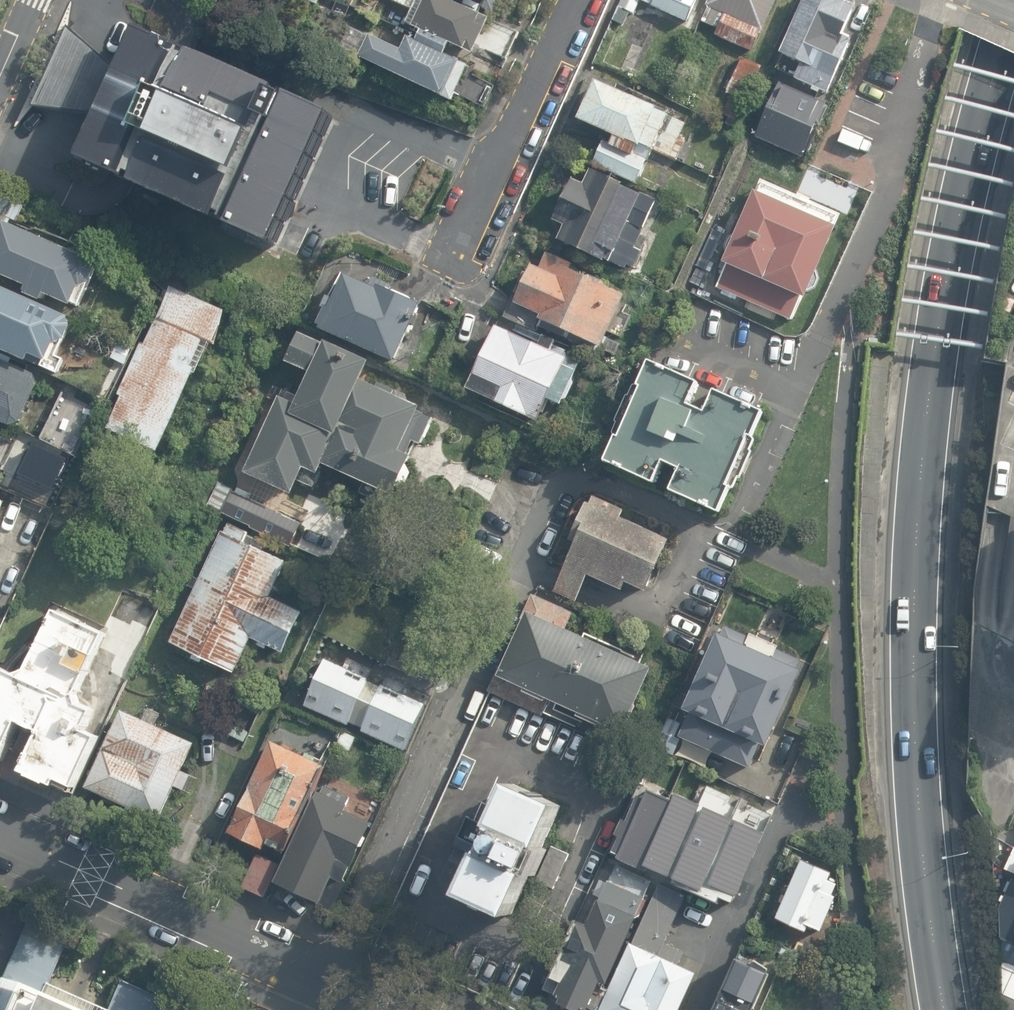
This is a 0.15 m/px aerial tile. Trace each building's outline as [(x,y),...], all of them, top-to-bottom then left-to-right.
[(455,0),(384,0),(378,15),(477,54),(493,15),(455,0)] [(613,20),(624,26),(630,12),(635,14),(641,1),(639,0),(622,0),(613,20)] [(641,1),(686,22),(696,0),(639,0),(641,1)] [(705,6),(707,7),(701,22),(717,29),(714,35),(752,52),(775,0),(708,0),(705,6)] [(780,53),(803,63),(796,79),(813,86),(812,89),(819,92),(820,90),(830,94),(853,40),(851,39),(852,36),(845,33),(857,6),(843,0),(804,0),(780,53)] [(336,120),(138,30),(76,163),(275,254),(336,120)] [(460,68),(398,37),(384,66),(446,97),(460,68)] [(741,121),(765,68),(742,57),(725,93),(731,96),(723,113),(741,121)] [(830,104),(770,78),(765,89),(775,93),(756,137),(805,160),(830,104)] [(658,107),(595,80),(577,119),(608,133),(603,142),(594,163),(593,165),(639,186),(640,184),(654,150),(678,160),(687,139),(681,137),(687,123),(657,110),(658,107)] [(584,183),(571,177),(551,220),(564,226),(557,240),(604,262),(605,261),(610,263),(611,261),(626,268),(628,265),(635,268),(643,252),(635,248),(657,202),(623,186),(624,184),(590,169),(584,183)] [(843,215),(761,179),(724,263),(727,264),(717,288),(793,321),(803,298),(805,299),(809,291),(816,287),(819,280),(817,273),(843,215)] [(7,219),(0,234),(0,271),(26,282),(23,289),(46,299),(49,292),(76,304),(84,285),(96,282),(102,267),(98,257),(7,219)] [(628,296),(530,253),(505,309),(603,352),(628,296)] [(369,288),(348,279),(350,276),(341,272),(329,300),(328,299),(323,311),(325,312),(318,328),(321,330),(320,333),(396,367),(422,308),(413,304),(412,299),(397,292),(394,293),(391,292),(394,286),(373,278),(369,288)] [(72,314),(0,282),(0,337),(7,340),(4,347),(32,359),(35,352),(52,359),(60,340),(70,338),(76,324),(72,314)] [(228,315),(170,290),(107,434),(165,459),(228,315)] [(577,358),(489,322),(465,381),(553,417),(577,358)] [(325,347),(300,335),(286,365),(311,376),(301,398),(278,388),(272,400),(279,403),(257,452),(254,450),(248,463),(251,465),(245,476),(293,498),(300,483),(314,490),(324,468),(394,500),(399,488),(407,487),(412,476),(409,469),(412,461),(408,459),(414,446),(423,449),(434,422),(420,416),(422,411),(394,398),(397,393),(380,386),(378,391),(362,384),(371,366),(326,345),(325,347)] [(771,411),(651,355),(606,455),(729,513),(771,411)] [(0,357),(0,418),(14,424),(27,419),(41,382),(38,374),(0,357)] [(0,422),(0,453),(9,425),(0,422)] [(292,546),(303,523),(236,493),(226,516),(292,546)] [(0,497),(0,519),(8,501),(0,497)] [(669,535),(589,502),(552,590),(577,600),(589,572),(623,586),(626,578),(647,587),(669,535)] [(286,561),(222,533),(171,643),(236,674),(252,638),(284,654),(303,612),(270,597),(286,561)] [(50,605),(25,671),(0,666),(0,760),(9,763),(27,726),(43,736),(25,768),(83,792),(108,737),(94,726),(103,710),(87,700),(114,632),(50,605)] [(657,669),(526,612),(493,674),(628,733),(657,669)] [(807,663),(725,631),(678,729),(763,772),(807,663)] [(302,707),(406,756),(434,698),(330,649),(302,707)] [(196,746),(122,712),(93,788),(162,816),(196,746)] [(325,764),(265,742),(227,827),(281,849),(325,764)] [(563,806),(510,780),(491,821),(473,813),(461,838),(479,847),(456,893),(509,919),(563,806)] [(352,801),(325,788),(277,888),(336,916),(377,830),(345,815),(352,801)] [(647,794),(636,790),(610,850),(732,904),(764,831),(676,793),(674,797),(650,788),(647,794)] [(1004,868),(1013,872),(1013,846),(1004,868)] [(831,879),(834,871),(802,858),(776,917),(807,931),(809,925),(822,930),(836,896),(833,895),(839,883),(831,879)] [(652,880),(610,859),(548,988),(590,1009),(652,880)] [(1011,879),(1010,881),(1008,880),(1003,890),(1005,891),(999,905),(1000,936),(1013,943),(1013,880),(1011,879)] [(662,885),(607,1009),(681,1009),(700,971),(683,965),(688,951),(674,940),(692,898),(662,885)] [(42,993),(62,947),(25,931),(5,976),(1,974),(0,976),(0,1009),(80,1009),(42,993)] [(1000,936),(1001,1009),(1013,1009),(1013,943),(1000,936)] [(735,957),(712,1009),(754,1009),(771,972),(735,957)]
